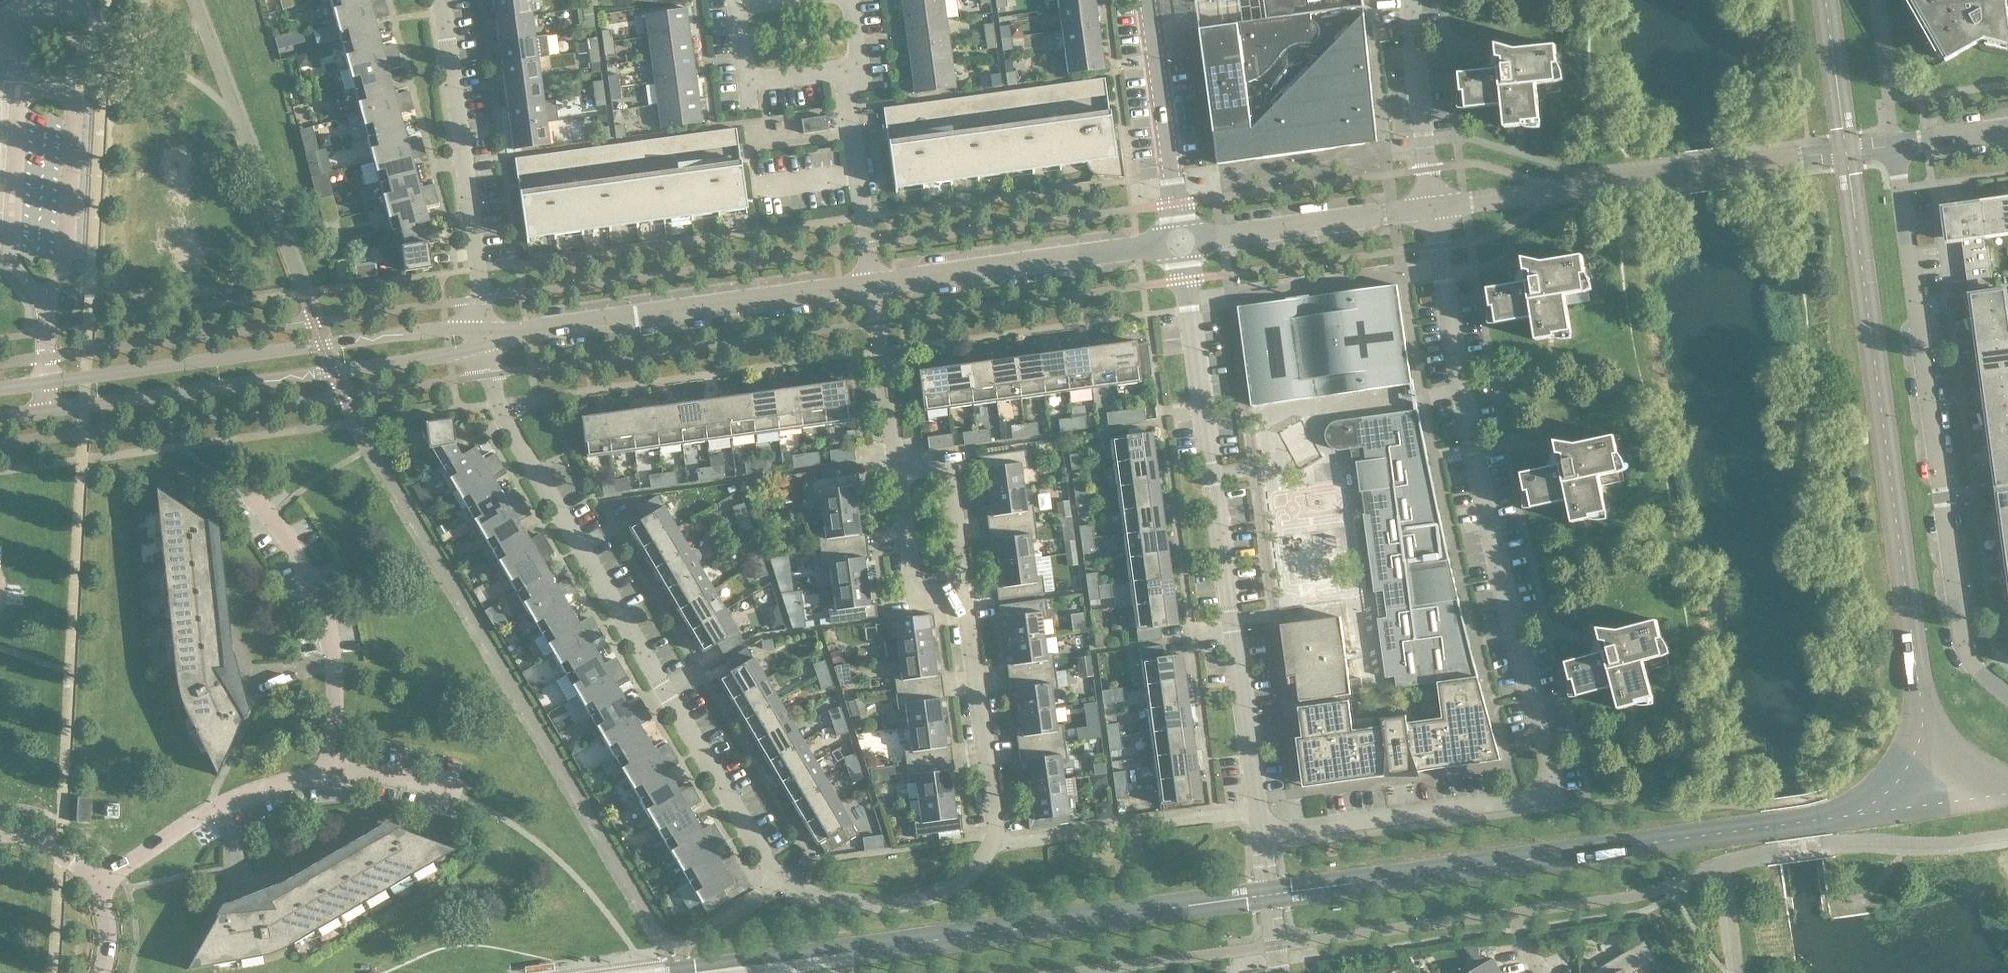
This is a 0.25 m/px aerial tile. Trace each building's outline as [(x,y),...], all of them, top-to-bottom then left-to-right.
[(369,0),(330,0),(335,18),(327,20),(328,24),(336,22),(335,20),(386,7),(384,0),(374,0),(369,1),(369,0)] [(529,0),(493,0),(496,20),(531,15),(529,0)] [(591,0),(582,0),(583,8),(592,7),(591,0)] [(943,0),(917,0),(902,2),(905,25),(946,19),(943,0)] [(1094,0),(1057,0),(1058,9),(1094,4),(1094,0)] [(1950,62),(1947,63),(1948,65),(1988,42),(2007,47),(2007,0),(1915,0),(1950,62)] [(1097,25),(1094,4),(1058,9),(1061,30),(1097,25)] [(389,16),(386,7),(335,20),(336,22),(341,41),(333,43),(334,47),(342,45),(342,43),(378,34),(374,20),(389,16)] [(593,19),(592,7),(583,8),(584,20),(593,19)] [(647,23),(648,37),(689,31),(686,8),(645,13),(647,23)] [(1311,15),(1311,14),(1200,29),(1217,150),(1242,146),(1253,129),(1247,83),(1252,81),(1256,79),(1261,76),(1265,74),(1269,70),(1272,67),(1276,63),(1278,59),(1280,56),(1282,54),(1283,52),(1285,50),(1287,49),(1289,48),(1291,46),(1294,45),(1298,44),(1301,43),(1303,43),(1305,43),(1310,43),(1313,42),(1315,41),(1316,41),(1317,40),(1318,38),(1319,37),(1320,35),(1320,33),(1320,32),(1320,31),(1320,30),(1320,28),(1319,26),(1318,25),(1317,23),(1315,22),(1313,21),(1312,20),(1311,15)] [(1368,49),(1365,14),(1318,62),(1316,61),(1314,59),(1311,59),(1310,58),(1307,58),(1305,58),(1303,59),(1301,59),(1297,61),(1293,63),(1291,64),(1289,66),(1287,68),(1284,71),(1282,74),(1280,76),(1278,79),(1277,81),(1275,84),(1273,87),(1272,90),(1270,97),(1268,103),(1267,107),(1267,110),(1267,115),(1253,129),(1242,146),(1244,161),(1257,159),(1257,158),(1334,148),(1344,140),(1348,146),(1364,144),(1368,136),(1378,142),(1371,77),(1368,49)] [(534,37),(531,15),(496,20),(499,41),(534,37)] [(949,42),(946,19),(905,25),(908,47),(949,42)] [(994,35),(993,23),(983,25),(985,37),(994,35)] [(1008,25),(999,26),(1001,38),(1010,37),(1008,25)] [(1100,47),(1097,25),(1061,30),(1064,52),(1100,47)] [(610,29),(601,31),(603,43),(612,41),(610,29)] [(692,54),(689,31),(648,37),(652,59),(692,54)] [(275,37),(278,49),(292,46),(288,33),(275,37)] [(382,48),(378,34),(342,43),(342,45),(347,64),(340,66),(341,71),(348,69),(348,66),(398,53),(396,44),(382,48)] [(996,47),(994,35),(985,37),(987,49),(996,47)] [(537,58),(534,37),(499,41),(501,63),(537,58)] [(1012,49),(1010,37),(1001,38),(1002,50),(1012,49)] [(598,50),(596,38),(587,39),(588,51),(598,50)] [(614,54),(612,41),(603,43),(604,55),(614,54)] [(952,64),(949,42),(908,47),(911,70),(952,64)] [(1103,69),(1100,47),(1064,52),(1067,74),(1103,69)] [(1522,54),(1501,48),(1502,61),(1499,73),(1493,73),(1464,75),(1464,95),(1468,95),(1470,112),(1506,109),(1508,131),(1527,130),(1527,127),(1544,125),(1541,89),(1561,87),(1560,70),(1563,70),(1562,51),(1522,54)] [(599,62),(598,50),(588,51),(590,63),(599,62)] [(401,62),(398,53),(348,66),(348,69),(354,88),(346,90),(347,94),(355,92),(354,90),(390,80),(387,66),(401,62)] [(695,76),(692,54),(652,59),(655,82),(695,76)] [(540,79),(537,58),(501,63),(504,84),(540,79)] [(955,88),(952,64),(911,70),(915,93),(955,88)] [(1014,68),(1005,69),(1007,82),(1016,81),(1014,68)] [(1001,81),(999,69),(990,70),(991,83),(1001,81)] [(617,75),(607,76),(609,88),(618,87),(617,75)] [(698,99),(695,76),(655,82),(658,104),(698,99)] [(1106,89),(1104,78),(1094,79),(1095,91),(1106,89)] [(543,101),(540,79),(504,84),(507,106),(543,101)] [(1095,91),(1094,79),(1085,80),(1086,92),(1095,91)] [(394,95),(390,80),(354,90),(355,92),(360,111),(352,113),(353,118),(361,116),(360,113),(411,100),(409,91),(394,95)] [(603,93),(602,80),(593,82),(594,94),(603,93)] [(1086,92),(1085,80),(1076,82),(1077,93),(1086,92)] [(1077,93),(1076,82),(1067,83),(1068,94),(1077,93)] [(1068,94),(1067,83),(1057,84),(1059,96),(1068,94)] [(1059,96),(1057,84),(1048,85),(1050,97),(1059,96)] [(1050,97),(1048,85),(1039,87),(1041,98),(1050,97)] [(620,99),(618,87),(609,88),(611,100),(620,99)] [(1041,98),(1039,87),(1030,88),(1032,99),(1041,98)] [(1032,99),(1030,88),(1021,89),(1022,100),(1032,99)] [(1022,100),(1021,89),(1012,90),(1013,102),(1022,100)] [(1013,102),(1012,90),(1003,92),(1004,103),(1013,102)] [(1004,103),(1003,92),(994,93),(995,104),(1004,103)] [(605,105),(603,93),(594,94),(596,106),(605,105)] [(995,104),(994,93),(984,94),(986,105),(995,104)] [(986,105),(984,94),(975,95),(977,107),(986,105)] [(977,107),(975,95),(966,97),(968,108),(977,107)] [(968,108),(966,97),(957,98),(959,109),(968,108)] [(959,109),(957,98),(948,99),(950,110),(959,109)] [(555,99),(543,101),(507,106),(510,127),(546,122),(558,121),(555,99)] [(701,122),(698,99),(658,104),(661,128),(701,122)] [(950,110),(948,99),(939,100),(940,112),(950,110)] [(413,109),(411,100),(360,113),(361,116),(366,134),(358,137),(359,141),(367,139),(367,137),(403,127),(399,113),(413,109)] [(940,112),(939,100),(930,101),(931,113),(940,112)] [(931,113),(930,101),(921,103),(922,114),(931,113)] [(922,114),(921,103),(912,104),(913,115),(922,114)] [(913,115),(912,104),(902,105),(904,117),(913,115)] [(904,117),(902,105),(893,106),(895,118),(904,117)] [(895,118),(893,106),(883,108),(885,119),(895,118)] [(1112,132),(1109,110),(1079,114),(1080,119),(1053,123),(1026,126),(999,130),(971,134),(944,138),(917,141),(888,145),(894,188),(922,184),(950,180),(977,177),(1005,173),(1032,169),(1059,166),(1086,162),(1086,163),(1086,165),(1087,166),(1087,167),(1088,168),(1089,169),(1090,171),(1091,172),(1092,173),(1094,174),(1095,174),(1097,175),(1098,175),(1100,176),(1101,176),(1123,177),(1124,177),(1119,138),(1112,139),(1112,132)] [(803,136),(828,133),(826,118),(801,122),(803,136)] [(623,120),(613,121),(614,126),(615,134),(625,133),(623,120)] [(549,144),(546,122),(510,127),(513,149),(549,144)] [(609,136),(608,124),(599,125),(600,137),(609,136)] [(407,141),(403,127),(367,137),(367,139),(372,158),(364,160),(365,164),(373,162),(373,160),(423,146),(421,137),(407,141)] [(737,139),(736,128),(725,129),(727,141),(737,139)] [(727,141),(725,129),(716,131),(718,142),(727,141)] [(718,142),(716,131),(707,132),(709,143),(718,142)] [(709,143),(707,132),(698,133),(699,144),(709,143)] [(699,144),(698,133),(689,134),(690,146),(699,144)] [(690,146),(689,134),(680,136),(681,147),(690,146)] [(320,149),(332,145),(330,138),(325,135),(317,137),(320,149)] [(681,147),(680,136),(671,137),(672,148),(681,147)] [(672,148),(671,137),(661,138),(663,149),(672,148)] [(663,149),(661,138),(652,139),(654,151),(663,149)] [(654,151),(652,139),(643,140),(645,152),(654,151)] [(645,152),(643,140),(634,142),(636,153),(645,152)] [(636,153),(634,142),(625,143),(627,154),(636,153)] [(627,154),(625,143),(616,144),(617,156),(627,154)] [(617,156),(616,144),(607,145),(608,157),(617,156)] [(608,157),(607,145),(598,147),(599,158),(608,157)] [(426,155),(423,146),(373,160),(373,162),(378,181),(371,183),(372,187),(379,185),(379,183),(415,173),(411,159),(426,155)] [(1244,161),(1242,146),(1217,150),(1219,164),(1244,161)] [(599,158),(598,147),(588,148),(590,159),(599,158)] [(590,159),(588,148),(579,149),(581,161),(590,159)] [(581,161),(579,149),(570,150),(572,162),(581,161)] [(572,162),(570,150),(561,152),(563,163),(572,162)] [(563,163),(561,152),(552,153),(554,164),(563,163)] [(554,164),(552,153),(543,154),(544,166),(554,164)] [(544,166),(543,154),(534,155),(535,167),(544,166)] [(535,167),(534,155),(525,157),(526,168),(535,167)] [(526,168),(525,157),(514,158),(516,169),(526,168)] [(746,208),(741,165),(712,169),(685,173),(657,177),(630,180),(603,184),(575,188),(548,192),(520,195),(525,238),(554,234),(581,231),(609,227),(636,223),(663,219),(691,216),(718,212),(746,208)] [(419,187),(415,173),(379,183),(379,185),(384,204),(377,206),(378,210),(386,208),(385,206),(436,193),(433,184),(419,187)] [(438,202),(436,193),(385,206),(386,208),(391,227),(383,229),(384,234),(392,232),(391,229),(420,222),(421,223),(428,221),(424,206),(438,202)] [(319,208),(335,203),(333,196),(317,200),(319,208)] [(1998,200),(2003,234),(2007,233),(2007,199),(1998,200)] [(1948,207),(1940,208),(1944,242),(1959,240),(1961,253),(1985,250),(1984,237),(1979,203),(1966,204),(1950,200),(1948,207)] [(2003,234),(1998,200),(1979,203),(1984,237),(2003,234)] [(391,229),(392,232),(396,248),(426,242),(421,223),(420,222),(391,229)] [(427,241),(426,242),(396,248),(400,264),(403,263),(404,271),(431,268),(427,241)] [(1987,263),(1985,250),(1961,253),(1962,267),(1987,263)] [(1583,255),(1573,257),(1543,262),(1522,257),(1524,270),(1522,282),(1487,288),(1490,307),(1493,307),(1496,323),(1532,318),(1536,340),(1555,337),(1554,334),(1571,331),(1565,295),(1585,292),(1583,275),(1586,274),(1583,255)] [(356,273),(376,270),(374,258),(354,261),(356,273)] [(1989,277),(1987,263),(1962,267),(1964,280),(1971,279),(1977,278),(1983,278),(1989,277)] [(1397,285),(1238,307),(1252,406),(1410,384),(1411,391),(1414,410),(1416,410),(1413,391),(1397,285)] [(2007,310),(2005,290),(1964,295),(1970,315),(2007,310)] [(2007,310),(1970,315),(1967,315),(1973,334),(2007,329),(2007,313),(2007,310)] [(1973,334),(1969,334),(1975,353),(2007,349),(2007,329),(1973,334)] [(1134,341),(1110,344),(1115,385),(1140,382),(1134,341)] [(1115,385),(1110,344),(1086,348),(1091,388),(1115,385)] [(1091,388),(1086,348),(1062,351),(1068,392),(1091,388)] [(1975,353),(1972,353),(1978,372),(2007,368),(2007,349),(1975,353)] [(1068,392),(1062,351),(1038,354),(1044,395),(1068,392)] [(1044,395),(1038,354),(1014,357),(1020,398),(1044,395)] [(1020,398),(1014,357),(990,361),(996,401),(1020,398)] [(996,401),(990,361),(966,364),(972,405),(996,401)] [(972,405),(966,364),(943,367),(948,408),(972,405)] [(948,408),(943,367),(918,370),(923,411),(948,408)] [(1978,372),(1975,373),(1980,391),(2007,387),(2007,368),(1978,372)] [(844,380),(820,384),(825,425),(850,421),(844,380)] [(825,425),(820,384),(796,387),(801,428),(825,425)] [(801,428),(796,387),(772,390),(778,431),(801,428)] [(1980,391),(1977,392),(1983,410),(2007,407),(2007,387),(1980,391)] [(778,431),(772,390),(748,394),(754,434),(778,431)] [(754,434),(748,394),(725,397),(730,438),(754,434)] [(730,438),(725,397),(700,400),(706,441),(730,438)] [(706,441),(700,400),(676,403),(682,444),(706,441)] [(682,444),(676,403),(653,407),(658,447),(682,444)] [(658,447),(653,407),(629,410),(634,451),(658,447)] [(1983,410),(1980,411),(1985,429),(2007,426),(2007,407),(1983,410)] [(1143,408),(1119,411),(1120,424),(1145,420),(1143,408)] [(1419,409),(1416,410),(1339,420),(1336,421),(1333,422),(1330,424),(1328,427),(1327,429),(1326,432),(1326,435),(1326,439),(1327,441),(1329,444),(1331,446),(1334,448),(1336,449),(1340,450),(1343,450),(1356,448),(1358,461),(1357,461),(1361,492),(1362,492),(1363,501),(1432,492),(1425,459),(1425,458),(1427,458),(1428,458),(1426,447),(1425,447),(1425,448),(1423,448),(1418,421),(1419,420),(1419,421),(1421,420),(1419,409)] [(634,451),(629,410),(605,413),(611,454),(634,451)] [(1120,424),(1119,411),(1105,413),(1107,425),(1120,424)] [(611,454),(605,413),(580,416),(586,457),(611,454)] [(1084,416),(1071,417),(1073,430),(1086,428),(1084,416)] [(1073,430),(1071,417),(1058,419),(1059,432),(1073,430)] [(421,432),(427,441),(428,448),(431,448),(441,465),(442,467),(461,456),(461,455),(455,445),(451,418),(424,422),(425,429),(421,432)] [(1037,422),(1023,424),(1025,436),(1038,435),(1037,422)] [(1025,436),(1023,424),(1010,426),(1012,438),(1025,436)] [(1985,429),(1982,430),(1988,448),(2007,445),(2007,426),(1985,429)] [(989,429),(975,431),(977,443),(991,441),(989,429)] [(977,443),(975,431),(962,432),(964,445),(977,443)] [(1110,438),(1113,462),(1154,457),(1150,432),(1110,438)] [(927,437),(929,450),(953,446),(952,434),(927,437)] [(1619,455),(1615,436),(1576,444),(1555,440),(1558,453),(1555,466),(1521,473),(1525,492),(1528,491),(1532,508),(1567,500),(1572,523),(1591,519),(1591,515),(1607,512),(1600,476),(1619,472),(1616,455),(1619,455)] [(1988,448),(1985,449),(1991,468),(2007,466),(2007,445),(1988,448)] [(474,447),(461,455),(461,456),(442,467),(441,465),(434,469),(437,473),(443,469),(453,486),(455,488),(500,461),(495,453),(482,461),(474,447)] [(829,450),(830,463),(855,460),(854,447),(829,450)] [(986,469),(989,492),(1023,487),(1020,470),(1027,468),(1025,450),(978,456),(980,469),(986,469)] [(818,452),(805,454),(807,466),(820,464),(818,452)] [(1082,453),(1069,455),(1071,468),(1083,466),(1082,453)] [(807,466),(805,454),(792,455),(793,468),(807,466)] [(1157,481),(1154,457),(1113,462),(1116,486),(1157,481)] [(771,458),(757,460),(759,473),(772,471),(771,458)] [(759,473),(757,460),(744,462),(746,475),(759,473)] [(504,469),(500,461),(455,488),(453,486),(447,490),(449,494),(456,490),(466,507),(467,509),(499,489),(492,477),(504,469)] [(723,465),(709,467),(711,479),(725,477),(723,465)] [(1991,468),(1988,469),(1993,487),(2007,485),(2007,466),(1991,468)] [(711,479),(709,467),(696,468),(698,481),(711,479)] [(820,497),(822,514),(856,510),(853,487),(859,486),(857,473),(851,473),(850,467),(824,470),(825,477),(810,479),(813,497),(820,497)] [(675,471),(662,473),(663,486),(677,484),(675,471)] [(663,486),(662,473),(648,475),(650,488),(663,486)] [(1085,477),(1072,479),(1074,492),(1087,490),(1085,477)] [(627,478),(614,480),(616,492),(629,490),(627,478)] [(616,492),(614,480),(601,481),(602,494),(616,492)] [(1160,504),(1157,481),(1116,486),(1119,510),(1160,504)] [(206,521),(155,487),(163,563),(175,675),(176,683),(178,690),(178,694),(179,697),(181,701),(182,705),(183,706),(217,775),(242,720),(243,722),(246,714),(249,712),(248,710),(249,707),(246,701),(231,644),(219,528),(216,526),(216,524),(225,511),(222,509),(215,519),(214,518),(213,518),(212,518),(211,518),(210,518),(209,519),(209,520),(208,521),(206,519),(206,521)] [(1025,505),(1023,487),(989,492),(992,515),(986,516),(988,528),(1035,522),(1032,504),(1025,505)] [(507,502),(499,489),(467,509),(466,507),(459,511),(461,515),(468,510),(478,527),(479,529),(524,502),(519,494),(507,502)] [(1089,504),(1087,490),(1074,492),(1076,505),(1089,504)] [(1991,494),(1997,513),(2007,512),(2007,491),(1991,494)] [(1436,514),(1432,492),(1363,501),(1365,513),(1364,514),(1374,592),(1384,590),(1388,617),(1378,618),(1386,678),(1396,676),(1397,688),(1438,682),(1478,677),(1473,655),(1459,599),(1454,577),(1448,551),(1446,551),(1445,551),(1439,525),(1439,524),(1441,524),(1442,524),(1439,513),(1438,513),(1438,514),(1436,514)] [(627,527),(640,548),(676,527),(657,495),(636,508),(642,518),(627,527)] [(1071,517),(1069,501),(1055,503),(1057,519),(1071,517)] [(529,511),(524,502),(479,529),(478,527),(471,531),(473,535),(480,531),(490,548),(491,550),(524,531),(516,518),(529,511)] [(748,515),(744,503),(732,507),(736,519),(748,515)] [(1163,528),(1160,504),(1119,510),(1123,534),(1163,528)] [(859,533),(856,510),(822,514),(825,532),(818,534),(820,551),(867,545),(865,532),(859,533)] [(1997,513),(1994,514),(1999,532),(2007,531),(2007,512),(1997,513)] [(752,528),(748,515),(736,519),(740,532),(752,528)] [(441,534),(448,529),(444,522),(437,527),(441,534)] [(1037,539),(1035,522),(988,528),(990,541),(995,540),(998,563),(1033,558),(1030,541),(1037,539)] [(1091,524),(1079,526),(1081,539),(1093,538),(1091,524)] [(688,548),(676,527),(640,548),(652,569),(688,548)] [(1167,552),(1163,528),(1123,534),(1126,557),(1167,552)] [(531,543),(524,531),(491,550),(490,548),(483,552),(485,556),(492,552),(502,569),(504,570),(549,544),(544,536),(531,543)] [(1999,532),(1996,533),(2002,551),(2007,551),(2007,531),(1999,532)] [(1095,551),(1093,538),(1081,539),(1082,553),(1095,551)] [(1060,545),(1062,554),(1076,552),(1075,543),(1060,545)] [(553,552),(549,544),(504,570),(502,569),(496,573),(498,576),(505,572),(515,590),(516,591),(548,572),(541,559),(553,552)] [(868,557),(867,545),(820,551),(822,569),(829,568),(832,586),(866,581),(863,558),(868,557)] [(689,550),(688,548),(652,569),(665,590),(700,569),(696,562),(700,560),(700,554),(698,551),(693,548),(689,550)] [(763,562),(759,549),(747,553),(751,566),(763,562)] [(2002,551),(1999,552),(2005,570),(2007,570),(2007,551),(2002,551)] [(1062,554),(1063,564),(1077,562),(1076,552),(1062,554)] [(1170,576),(1167,552),(1126,557),(1129,581),(1170,576)] [(1035,576),(1033,558),(998,563),(1002,586),(996,587),(998,600),(1044,594),(1042,576),(1035,576)] [(767,575),(763,562),(751,566),(755,579),(767,575)] [(712,589),(700,569),(665,590),(677,610),(712,589)] [(556,585),(548,572),(516,591),(515,590),(508,594),(510,597),(517,593),(527,610),(528,612),(573,586),(569,577),(556,585)] [(1098,572),(1085,574),(1087,587),(1100,585),(1098,572)] [(789,589),(786,575),(777,577),(779,591),(789,589)] [(1173,600),(1170,576),(1129,581),(1132,605),(1173,600)] [(869,604),(866,581),(832,586),(834,603),(827,605),(830,623),(877,617),(875,603),(869,604)] [(1101,599),(1100,585),(1087,587),(1089,600),(1101,599)] [(578,594),(573,586),(528,612),(527,610),(520,614),(523,618),(529,614),(539,631),(541,633),(573,614),(565,601),(578,594)] [(724,610),(712,589),(677,610),(689,631),(724,610)] [(1006,617),(1009,641),(1043,636),(1041,618),(1048,617),(1045,599),(998,605),(1000,618),(1006,617)] [(1177,624),(1173,600),(1132,605),(1137,642),(1161,638),(1160,627),(1177,624)] [(508,623),(496,603),(484,609),(497,630),(508,623)] [(743,642),(724,610),(689,631),(702,652),(717,644),(723,654),(743,642)] [(580,626),(573,614),(541,633),(539,631),(533,635),(535,639),(542,635),(552,652),(553,654),(598,627),(593,619),(580,626)] [(783,623),(779,614),(769,617),(768,620),(770,627),(783,623)] [(935,627),(933,614),(886,620),(889,639),(896,638),(898,656),(932,651),(929,628),(935,627)] [(1086,630),(1084,614),(1072,616),(1075,632),(1086,630)] [(1341,617),(1282,625),(1286,655),(1345,646),(1341,617)] [(1662,639),(1657,620),(1618,630),(1598,628),(1601,640),(1599,653),(1565,662),(1570,680),(1573,680),(1578,696),(1613,687),(1619,709),(1638,704),(1637,701),(1653,696),(1644,661),(1664,656),(1659,639),(1662,639)] [(603,635),(598,627),(553,654),(552,652),(545,656),(547,660),(554,655),(564,672),(565,674),(597,655),(590,643),(603,635)] [(1105,645),(1104,634),(1094,636),(1096,646),(1105,645)] [(1045,653),(1043,636),(1009,641),(1012,664),(1006,664),(1008,677),(1055,671),(1053,653),(1045,653)] [(762,650),(773,648),(771,638),(760,640),(762,650)] [(1138,648),(1139,655),(1143,684),(1184,679),(1181,654),(1164,656),(1162,644),(1138,648)] [(1352,694),(1345,646),(1286,655),(1289,678),(1297,676),(1300,701),(1352,694)] [(765,679),(746,647),(726,659),(732,669),(717,678),(730,700),(765,679)] [(844,660),(840,647),(829,651),(833,664),(844,660)] [(935,674),(932,651),(898,656),(900,673),(894,675),(896,692),(943,686),(941,673),(935,674)] [(605,668),(597,655),(565,674),(564,672),(557,676),(559,680),(566,676),(576,693),(577,695),(622,668),(617,660),(605,668)] [(1076,658),(1077,668),(1091,666),(1090,656),(1076,658)] [(828,672),(824,660),(812,664),(816,676),(828,672)] [(840,686),(851,684),(848,663),(833,665),(840,686)] [(1077,668),(1078,678),(1093,676),(1091,666),(1077,668)] [(627,676),(622,668),(577,695),(576,693),(569,697),(571,701),(578,697),(588,714),(589,715),(622,696),(614,684),(627,676)] [(1057,688),(1055,671),(1008,677),(1010,689),(1016,689),(1019,712),(1053,707),(1050,690),(1057,688)] [(833,685),(828,672),(816,676),(821,689),(833,685)] [(1499,754),(1478,677),(1438,682),(1443,718),(1408,723),(1407,715),(1382,718),(1383,726),(1353,730),(1349,701),(1299,707),(1303,737),(1297,738),(1304,787),(1486,762),(1485,755),(1499,754)] [(778,699),(765,679),(730,700),(742,720),(778,699)] [(1187,703),(1184,679),(1143,684),(1146,708),(1187,703)] [(944,698),(943,686),(896,692),(898,710),(905,709),(908,727),(942,722),(939,699),(944,698)] [(1114,688),(1101,690),(1103,704),(1115,702),(1114,688)] [(629,709),(622,696),(589,715),(588,714),(581,718),(584,721),(591,717),(601,734),(602,736),(647,709),(642,701),(629,709)] [(848,701),(853,718),(865,714),(860,697),(848,701)] [(790,720),(778,699),(742,720),(754,741),(790,720)] [(1190,726),(1187,703),(1146,708),(1150,732),(1190,726)] [(844,719),(840,706),(827,710),(832,723),(844,719)] [(1055,725),(1053,707),(1019,712),(1022,735),(1016,736),(1018,748),(1065,742),(1062,724),(1055,725)] [(652,718),(647,709),(602,736),(601,734),(594,738),(596,742),(603,738),(613,755),(614,757),(646,738),(639,725),(652,718)] [(848,732),(844,719),(832,723),(836,736),(848,732)] [(802,741),(790,720),(754,741),(767,762),(802,741)] [(945,745),(942,722),(908,727),(910,745),(903,746),(906,764),(952,757),(951,745),(945,745)] [(1118,723),(1106,724),(1107,738),(1120,736),(1118,723)] [(1100,725),(1088,727),(1089,738),(1101,737),(1100,725)] [(1194,750),(1190,726),(1150,732),(1153,756),(1194,750)] [(1122,749),(1120,736),(1107,738),(1109,751),(1122,749)] [(654,751),(646,738),(614,757),(613,755),(606,759),(608,763),(615,759),(625,776),(626,778),(672,751),(667,743),(654,751)] [(814,761),(802,741),(767,762),(779,782),(814,761)] [(577,743),(571,742),(566,745),(571,754),(580,749),(577,743)] [(1067,759),(1065,742),(1018,748),(1020,761),(1025,760),(1028,783),(1062,779),(1060,761),(1067,759)] [(1197,774),(1194,750),(1153,756),(1156,780),(1197,774)] [(676,759),(672,751),(626,778),(625,776),(619,780),(621,784),(628,780),(638,797),(639,799),(671,779),(664,767),(676,759)] [(859,766),(855,753),(843,757),(847,770),(859,766)] [(868,768),(884,766),(882,756),(866,758),(868,768)] [(954,770),(952,757),(906,764),(908,781),(915,781),(918,798),(952,794),(948,771),(954,770)] [(1092,762),(1094,774),(1106,772),(1104,760),(1092,762)] [(827,782),(814,761),(779,782),(791,803),(827,782)] [(863,779),(859,766),(847,770),(851,783),(863,779)] [(872,782),(884,780),(882,767),(870,769),(872,782)] [(1125,770),(1112,772),(1114,785),(1127,783),(1125,770)] [(1107,785),(1106,773),(1090,775),(1091,784),(1094,786),(1107,785)] [(1200,799),(1197,774),(1156,780),(1159,804),(1200,799)] [(678,792),(671,779),(639,799),(638,797),(631,801),(633,805),(640,801),(650,817),(651,819),(696,793),(691,784),(678,792)] [(1065,796),(1062,779),(1028,783),(1032,806),(1026,807),(1028,820),(1031,820),(1032,828),(1072,822),(1071,814),(1074,814),(1072,796),(1065,796)] [(839,803),(827,782),(791,803),(803,824),(839,803)] [(1128,797),(1127,783),(1114,785),(1116,799),(1128,797)] [(701,801),(696,793),(651,819),(650,817),(643,821),(645,825),(652,821),(662,838),(663,840),(696,821),(688,808),(701,801)] [(955,817),(952,794),(918,798),(920,816),(913,817),(915,836),(962,829),(960,816),(955,817)] [(76,821),(89,822),(91,798),(78,797),(76,821)] [(858,834),(839,803),(803,824),(816,845),(819,843),(825,854),(858,834)] [(214,917),(216,916),(195,953),(186,969),(263,955),(267,954),(271,953),(278,951),(285,947),(292,943),(436,860),(455,849),(398,828),(400,827),(396,826),(397,825),(397,824),(397,823),(397,822),(397,821),(396,820),(395,820),(394,820),(398,807),(395,806),(389,822),(388,823),(385,822),(284,880),(229,902),(222,903),(220,905),(218,906),(218,909),(214,917)] [(703,833),(696,821),(663,840),(662,838),(655,842),(657,846),(664,842),(674,859),(675,861),(721,834),(716,826),(703,833)] [(958,830),(937,833),(938,841),(960,838),(958,830)] [(725,842),(721,834),(675,861),(674,859),(667,863),(670,867),(677,862),(687,879),(688,881),(720,862),(713,850),(725,842)] [(733,884),(720,862),(688,881),(687,879),(680,883),(682,887),(689,883),(706,912),(728,899),(723,890),(733,884)] [(1656,959),(1645,940),(1604,965),(1591,972),(1632,972),(1656,959)] [(1493,958),(1468,972),(1502,972),(1493,958)]
